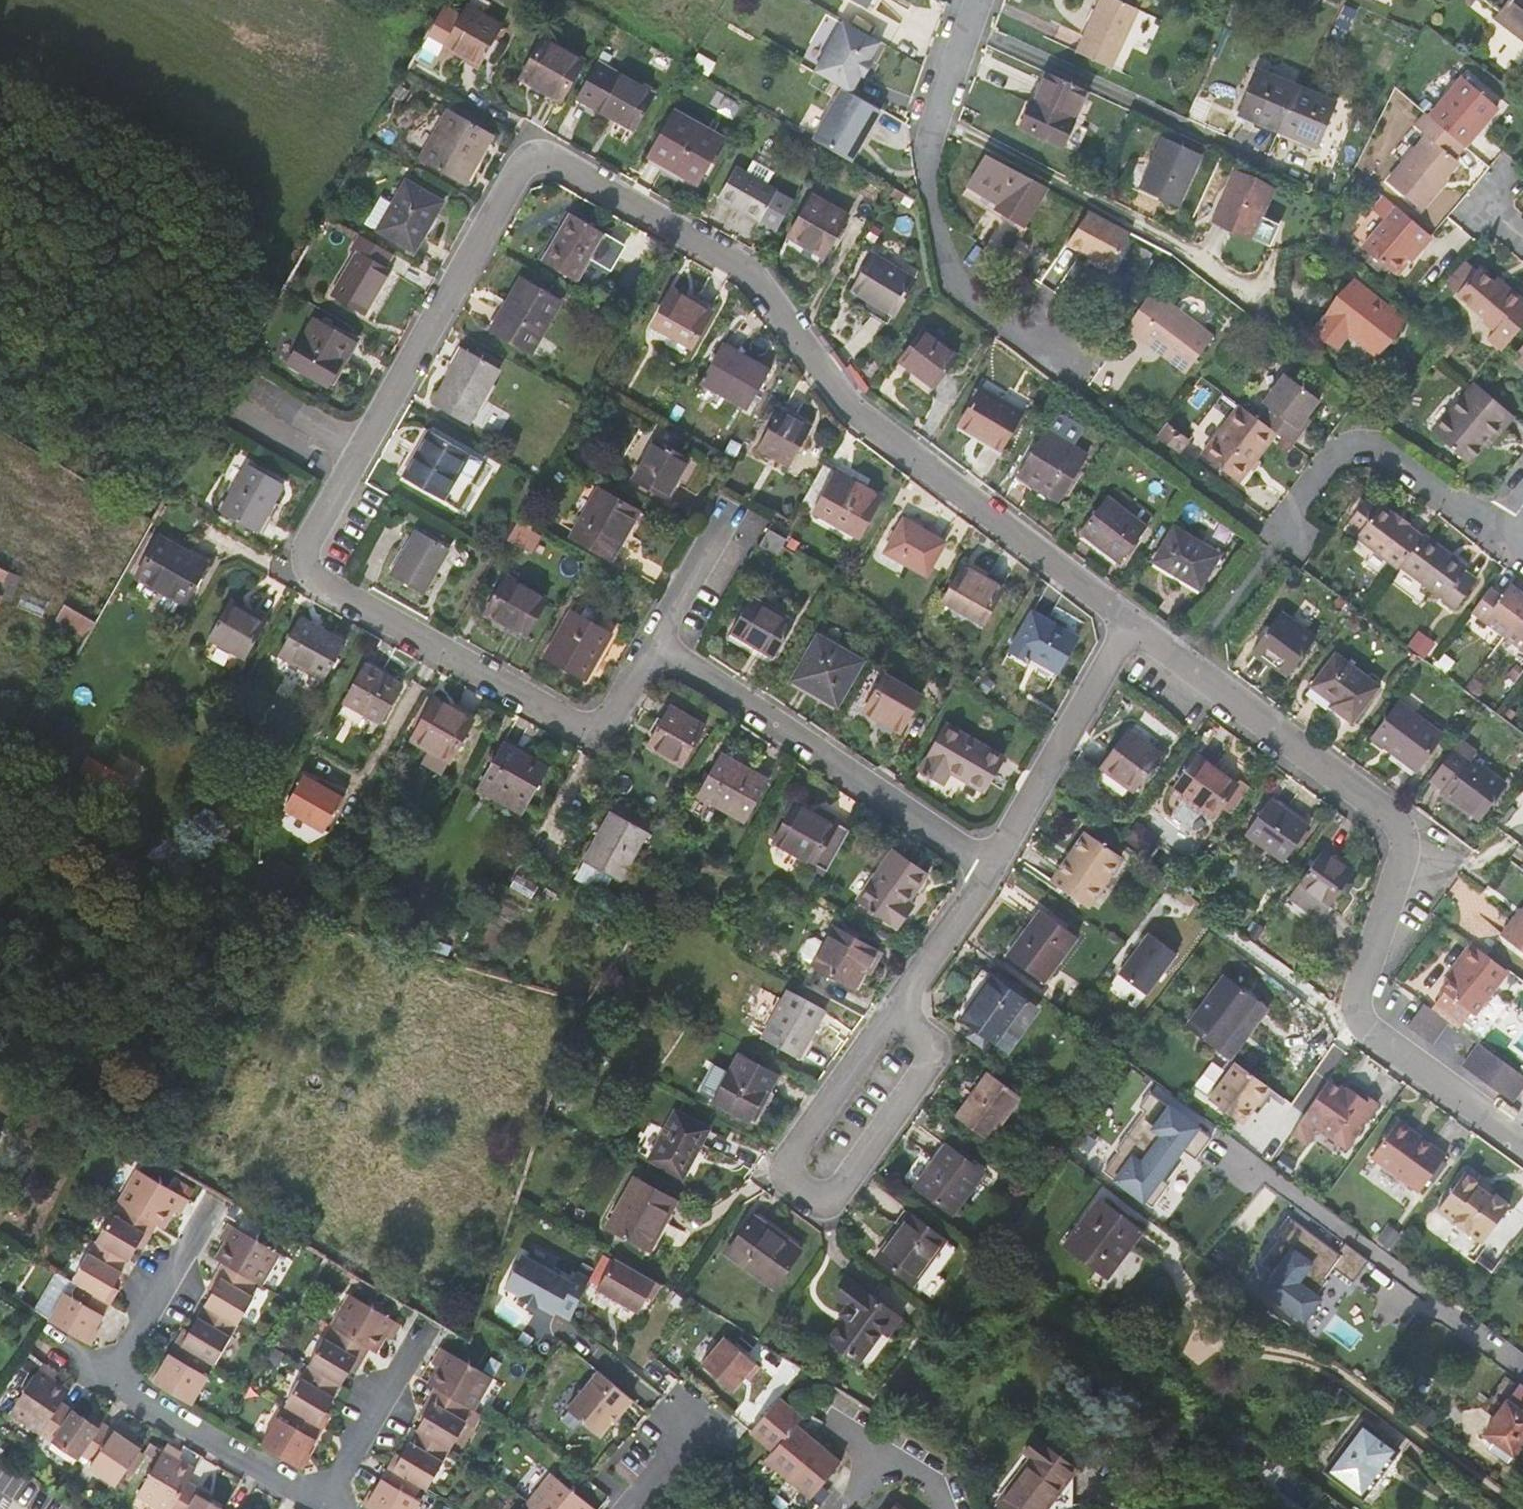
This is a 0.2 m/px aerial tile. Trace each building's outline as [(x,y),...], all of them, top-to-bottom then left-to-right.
[(868,7),(873,10),(879,0),(856,0),(868,7)] [(1076,52),(1111,68),(1138,9),(1119,0),(1100,0),(1076,52)] [(1500,12),(1498,15),(1522,34),(1522,0),(1484,0),(1500,12)] [(466,6),(444,46),(480,66),(502,26),(466,6)] [(881,42),(844,20),(814,72),(843,88),(851,93),(861,75),(864,76),(873,61),(870,60),(881,42)] [(543,39),(521,78),(561,100),(582,61),(543,39)] [(655,95),(597,62),(577,97),(635,131),(655,95)] [(1336,103),(1258,70),(1239,114),(1318,147),(1336,103)] [(1020,126),(1063,145),(1074,122),(1072,121),(1086,90),(1047,72),(1033,103),(1030,102),(1020,126)] [(1430,117),(1464,146),(1497,107),(1463,78),(1430,117)] [(865,136),(880,110),(851,93),(843,88),(813,140),(825,146),(851,161),(859,146),(857,145),(863,135),(865,136)] [(420,160),(464,184),(493,134),(449,109),(420,160)] [(674,112),(649,156),(698,183),(722,139),(674,112)] [(1455,156),(1464,146),(1430,117),(1426,113),(1415,126),(1426,136),(1387,182),(1420,210),(1441,186),(1439,185),(1459,161),(1455,156)] [(1163,139),(1141,187),(1178,204),(1200,156),(1163,139)] [(989,210),(1021,229),(1047,187),(987,155),(963,194),(989,210)] [(735,168),(719,196),(760,219),(776,191),(735,168)] [(1236,172),(1214,220),(1251,237),(1273,189),(1236,172)] [(379,232),(414,252),(443,202),(406,180),(392,204),(394,206),(379,232)] [(782,245),(819,267),(848,217),(810,196),(782,245)] [(1431,236),(1385,196),(1373,209),(1386,219),(1362,247),(1393,273),(1417,245),(1420,248),(1431,236)] [(1131,233),(1089,210),(1066,244),(1112,268),(1131,233)] [(571,213),(543,262),(576,281),(591,256),(611,268),(618,257),(625,245),(604,233),(571,213)] [(384,267),(392,253),(361,235),(352,250),(357,253),(333,295),(364,313),(389,270),(384,267)] [(853,290),(854,291),(849,299),(871,313),(876,304),(893,314),(914,280),(874,256),(853,290)] [(1502,350),(1522,325),(1522,303),(1521,301),(1522,299),(1502,282),(1498,287),(1477,269),(1456,294),(1485,318),(1483,320),(1494,330),(1488,338),(1502,350)] [(510,304),(494,331),(531,352),(560,301),(521,279),(507,302),(510,304)] [(1401,319),(1354,283),(1317,329),(1336,344),(1348,330),(1375,352),(1401,319)] [(653,324),(692,346),(711,312),(710,311),(713,305),(688,291),(684,297),(673,290),(653,324)] [(1139,336),(1142,332),(1165,349),(1161,354),(1186,372),(1213,337),(1151,290),(1126,327),(1139,336)] [(328,385),(353,342),(314,319),(289,363),(328,385)] [(922,331),(894,368),(928,394),(956,356),(922,331)] [(1142,332),(1139,336),(1161,354),(1165,349),(1142,332)] [(769,371),(722,344),(701,381),(748,408),(769,371)] [(432,404),(468,424),(500,369),(459,346),(450,360),(455,363),(432,404)] [(1276,433),(1292,445),(1302,433),(1297,429),(1319,399),(1285,374),(1263,403),(1267,406),(1258,419),(1276,433)] [(1504,427),(1514,416),(1476,383),(1434,433),(1468,462),(1500,424),(1504,427)] [(959,424),(1002,450),(1023,414),(980,389),(959,424)] [(1239,405),(1202,454),(1238,482),(1276,433),(1258,419),(1239,405)] [(789,466),(811,427),(779,409),(757,449),(789,466)] [(1045,430),(1018,475),(1059,500),(1087,455),(1073,447),(1084,428),(1062,415),(1054,417),(1045,430)] [(1156,436),(1178,453),(1189,439),(1167,422),(1156,436)] [(429,430),(403,477),(443,500),(459,472),(472,480),(481,464),(467,457),(469,453),(429,430)] [(656,440),(634,480),(666,498),(689,459),(656,440)] [(257,532),(284,484),(247,464),(221,512),(257,532)] [(881,496),(823,464),(801,503),(859,535),(881,496)] [(579,541),(618,563),(645,515),(606,493),(579,541)] [(1107,496),(1080,532),(1120,562),(1147,527),(1107,496)] [(1399,566),(1422,536),(1379,505),(1377,509),(1364,500),(1353,516),(1361,522),(1362,529),(1361,529),(1356,536),(1398,567),(1399,566)] [(1361,522),(1353,516),(1349,520),(1361,529),(1362,529),(1361,522)] [(926,575),(945,542),(904,519),(885,552),(926,575)] [(535,550),(542,533),(517,523),(510,540),(535,550)] [(1200,588),(1220,554),(1174,527),(1154,561),(1200,588)] [(760,545),(778,555),(787,539),(769,529),(760,545)] [(449,549),(416,530),(391,574),(423,593),(449,549)] [(1422,536),(1399,566),(1443,598),(1441,600),(1454,610),(1476,580),(1464,571),(1468,567),(1423,534),(1422,536)] [(185,603),(207,564),(159,537),(137,576),(185,603)] [(944,600),(983,622),(1002,588),(1001,588),(1005,582),(989,573),(986,579),(964,566),(944,600)] [(0,567),(0,580),(4,582),(8,572),(0,567)] [(487,612),(526,634),(546,599),(506,577),(487,612)] [(1490,587),(1471,612),(1504,636),(1522,611),(1522,593),(1510,584),(1501,596),(1490,587)] [(49,601),(23,590),(17,607),(42,617),(49,601)] [(751,597),(731,632),(774,657),(794,622),(751,597)] [(230,600),(209,637),(246,659),(265,624),(250,616),(252,612),(230,600)] [(96,622),(64,604),(56,620),(87,637),(96,622)] [(545,656),(586,679),(611,634),(571,611),(545,656)] [(1057,672),(1078,637),(1032,611),(1010,650),(1028,661),(1030,656),(1057,672)] [(1504,636),(1522,650),(1522,611),(1504,636)] [(1280,613),(1253,649),(1288,675),(1315,639),(1280,613)] [(300,616),(278,655),(324,681),(345,642),(300,616)] [(1432,643),(1418,633),(1409,646),(1423,656),(1432,643)] [(818,635),(792,680),(836,705),(862,661),(818,635)] [(1329,706),(1352,723),(1380,686),(1335,653),(1310,686),(1332,702),(1329,706)] [(366,665),(344,702),(380,722),(401,685),(366,665)] [(865,711),(900,731),(920,696),(885,676),(865,711)] [(435,699),(412,740),(429,749),(421,763),(442,774),(472,720),(435,699)] [(1399,702),(1372,738),(1418,772),(1445,735),(1399,702)] [(670,706),(647,745),(682,765),(705,726),(670,706)] [(946,725),(920,770),(943,783),(950,770),(984,790),(1003,757),(946,725)] [(1127,730),(1101,767),(1134,791),(1146,774),(1161,754),(1127,730)] [(1443,791),(1480,818),(1504,785),(1471,760),(1477,752),(1461,740),(1444,762),(1458,772),(1445,789),(1443,791)] [(549,767),(504,742),(482,781),(527,806),(549,767)] [(1161,754),(1146,774),(1154,780),(1172,755),(1164,750),(1161,754)] [(769,781),(720,754),(697,794),(746,821),(769,781)] [(1237,784),(1198,755),(1175,787),(1214,815),(1237,784)] [(82,772),(99,781),(107,768),(89,758),(82,772)] [(1458,772),(1444,762),(1431,779),(1445,789),(1458,772)] [(107,768),(99,781),(116,791),(124,777),(107,768)] [(328,790),(303,775),(284,809),(324,832),(345,794),(330,786),(328,790)] [(527,806),(482,781),(477,789),(522,815),(527,806)] [(1245,834),(1284,861),(1309,826),(1270,798),(1245,834)] [(826,871),(851,828),(826,813),(823,819),(795,804),(774,841),(826,871)] [(647,831),(612,811),(593,846),(587,843),(580,857),(585,860),(584,861),(620,880),(647,831)] [(1140,821),(1128,836),(1149,853),(1161,838),(1140,821)] [(1121,857),(1086,832),(1052,882),(1087,906),(1121,857)] [(160,837),(155,834),(143,856),(184,879),(195,856),(160,837)] [(858,900),(897,928),(913,905),(907,901),(927,873),(894,850),(858,900)] [(1329,906),(1353,871),(1323,850),(1298,884),(1290,896),(1284,904),(1319,929),(1333,908),(1329,906)] [(1077,937),(1040,910),(1007,955),(1044,983),(1077,937)] [(1520,917),(1516,914),(1501,935),(1522,952),(1522,912),(1520,917)] [(869,971),(879,953),(834,927),(825,943),(814,937),(807,940),(800,951),(802,959),(854,987),(864,969),(869,971)] [(1149,931),(1120,972),(1150,993),(1180,952),(1149,931)] [(1474,1015),(1508,971),(1471,943),(1460,958),(1463,960),(1441,989),(1444,992),(1435,1004),(1461,1024),(1470,1012),(1474,1015)] [(1026,1000),(982,969),(962,997),(966,1000),(955,1015),(973,1027),(988,1038),(995,1043),(1005,1029),(1026,1000)] [(1251,1031),(1268,1009),(1225,977),(1188,1026),(1220,1051),(1241,1023),(1251,1031)] [(798,1058),(825,1010),(788,990),(762,1038),(798,1058)] [(1447,1020),(1423,1003),(1407,1026),(1431,1043),(1447,1020)] [(1231,1058),(1251,1031),(1241,1023),(1220,1051),(1231,1058)] [(1522,1085),(1522,1075),(1479,1044),(1463,1066),(1512,1101),(1522,1085)] [(714,1102),(749,1120),(765,1089),(769,1091),(777,1075),(739,1054),(714,1102)] [(1206,1095),(1242,1124),(1272,1087),(1236,1058),(1206,1095)] [(713,1060),(700,1092),(714,1098),(727,1066),(713,1060)] [(1021,1096),(988,1072),(956,1117),(988,1140),(1021,1096)] [(1328,1080),(1292,1132),(1306,1142),(1312,1133),(1311,1127),(1313,1123),(1346,1146),(1377,1101),(1364,1092),(1361,1096),(1348,1088),(1345,1092),(1328,1080)] [(1110,1177),(1151,1203),(1202,1122),(1161,1096),(1110,1177)] [(651,1158),(682,1175),(707,1129),(676,1112),(651,1158)] [(1371,1158),(1419,1192),(1446,1155),(1398,1120),(1371,1158)] [(983,1172),(946,1145),(916,1187),(952,1213),(983,1172)] [(137,1169),(118,1201),(125,1205),(157,1224),(163,1227),(173,1210),(180,1214),(189,1200),(137,1169)] [(1467,1170),(1438,1210),(1482,1242),(1508,1207),(1478,1186),(1481,1181),(1467,1170)] [(676,1200),(634,1178),(607,1227),(646,1248),(661,1220),(664,1222),(676,1200)] [(1064,1245),(1107,1277),(1143,1229),(1100,1197),(1064,1245)] [(149,1237),(157,1224),(125,1205),(117,1217),(112,1214),(96,1241),(129,1260),(136,1247),(144,1234),(149,1237)] [(946,1239),(909,1213),(877,1257),(913,1284),(946,1239)] [(801,1250),(753,1215),(726,1253),(774,1287),(801,1250)] [(1316,1290),(1343,1252),(1289,1215),(1275,1235),(1290,1246),(1259,1290),(1307,1323),(1326,1296),(1316,1290)] [(255,1282),(262,1285),(280,1253),(264,1243),(229,1223),(220,1238),(229,1243),(219,1261),(223,1263),(255,1282)] [(114,1286),(129,1260),(96,1241),(73,1281),(78,1284),(105,1300),(114,1286)] [(1346,1245),(1335,1267),(1356,1277),(1367,1256),(1346,1245)] [(502,1288),(571,1320),(589,1281),(521,1249),(502,1288)] [(663,1282),(617,1256),(600,1287),(641,1310),(650,1295),(654,1298),(663,1282)] [(212,1292),(204,1305),(237,1324),(253,1297),(248,1294),(255,1282),(223,1263),(215,1275),(220,1279),(212,1292)] [(829,1340),(858,1362),(894,1313),(849,1280),(836,1297),(847,1305),(841,1313),(846,1317),(829,1340)] [(87,1343),(111,1303),(105,1300),(78,1284),(71,1296),(65,1292),(63,1296),(50,1289),(37,1311),(49,1319),(49,1320),(87,1343)] [(363,1302),(369,1293),(358,1287),(353,1296),(363,1302)] [(353,1296),(349,1294),(330,1325),(336,1329),(369,1348),(373,1350),(383,1333),(392,1339),(401,1324),(363,1302),(353,1296)] [(237,1324),(204,1305),(189,1331),(182,1345),(209,1361),(214,1364),(237,1324)] [(369,1348),(336,1329),(330,1325),(323,1338),(324,1339),(308,1366),(341,1385),(348,1372),(356,1358),(362,1361),(369,1348)] [(701,1363),(733,1389),(745,1375),(749,1378),(759,1365),(724,1336),(701,1363)] [(182,1345),(176,1342),(153,1381),(192,1404),(208,1376),(202,1373),(209,1361),(182,1345)] [(476,1368),(441,1347),(432,1362),(441,1368),(432,1384),(435,1386),(467,1405),(472,1408),(474,1409),(493,1378),(476,1368)] [(61,1402),(68,1393),(51,1382),(57,1373),(43,1363),(10,1413),(40,1433),(61,1402)] [(326,1411),(341,1385),(308,1366),(285,1405),(290,1408),(318,1425),(326,1411)] [(631,1399),(597,1371),(566,1407),(599,1435),(618,1412),(620,1413),(631,1399)] [(1520,1383),(1485,1433),(1495,1440),(1489,1448),(1508,1462),(1522,1440),(1522,1386),(1520,1383)] [(467,1405),(435,1386),(427,1400),(433,1403),(424,1417),(417,1430),(450,1449),(465,1421),(460,1419),(467,1405)] [(800,1423),(807,1414),(781,1393),(753,1428),(775,1446),(764,1460),(812,1498),(844,1458),(800,1423)] [(81,1454),(99,1428),(61,1402),(40,1433),(78,1458),(81,1454)] [(300,1467),(323,1428),(318,1425),(290,1408),(283,1420),(277,1417),(261,1444),(300,1467)] [(141,1448),(103,1422),(99,1428),(81,1454),(93,1462),(89,1468),(116,1486),(141,1448)] [(1325,1471),(1362,1499),(1399,1450),(1362,1422),(1325,1471)] [(450,1449),(417,1430),(402,1455),(394,1469),(422,1485),(427,1488),(450,1449)] [(1052,1500),(1074,1472),(1064,1465),(1067,1462),(1035,1437),(1024,1452),(1030,1457),(997,1502),(1007,1508),(1064,1508),(1052,1500)] [(158,1460),(163,1451),(150,1443),(145,1453),(158,1460)] [(193,1472),(176,1462),(182,1452),(167,1444),(163,1451),(158,1460),(137,1495),(160,1508),(171,1508),(187,1481),(193,1472)] [(389,1466),(365,1506),(371,1508),(416,1508),(421,1501),(428,1489),(427,1488),(422,1485),(394,1469),(389,1466)] [(527,1502),(536,1508),(595,1508),(551,1473),(527,1502)] [(198,1494),(201,1489),(187,1481),(171,1508),(223,1508),(198,1494)]
